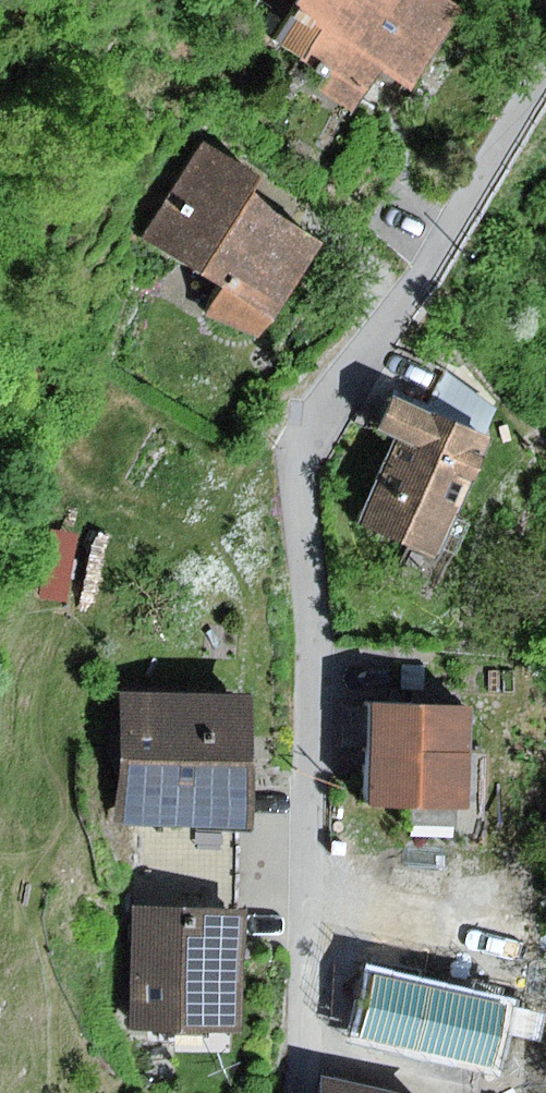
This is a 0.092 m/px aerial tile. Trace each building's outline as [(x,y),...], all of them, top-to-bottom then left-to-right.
[(455,0),(316,0),(285,49),(329,77),(319,94),(356,117),(386,71),(419,92),(471,10),(455,0)] [(273,180),(205,140),(147,238),(238,292),(224,315),(270,342),(331,240),(262,200),(273,180)] [(449,371),(431,409),(488,434),(500,408),(449,371)] [(431,409),(399,395),(384,431),(403,439),(364,528),(445,564),(500,439),(488,434),(431,409)] [(39,600),(66,605),(80,534),(54,528),(39,600)] [(265,697),(130,693),(126,824),(143,825),(237,828),(261,828),(265,697)] [(488,705),(384,705),(384,810),(488,811),(488,705)] [(236,910),(237,828),(143,825),(143,910),(236,910)] [(143,910),(132,909),(129,1029),(253,1032),(256,912),(236,910),(143,910)] [(507,1003),(372,974),(358,1040),(493,1069),(507,1003)] [(330,1080),(327,1092),(384,1092),(330,1080)]
